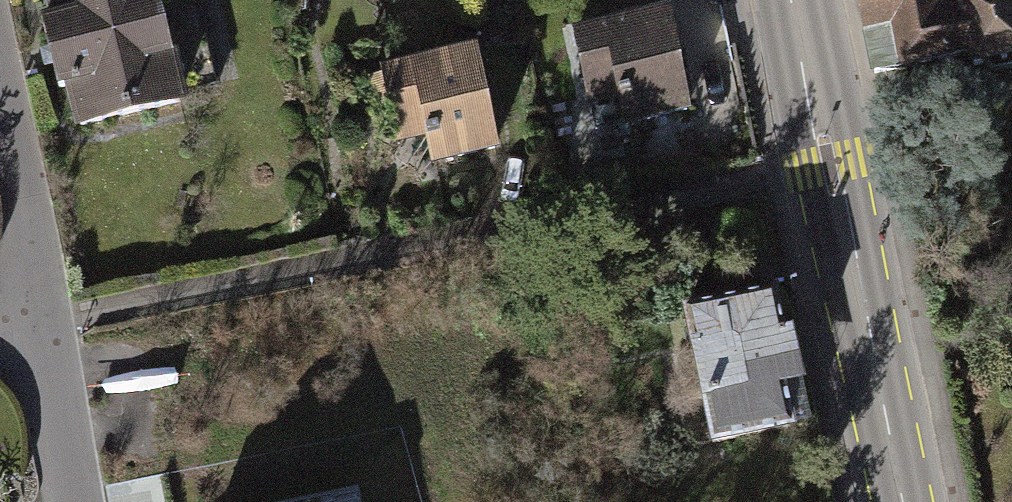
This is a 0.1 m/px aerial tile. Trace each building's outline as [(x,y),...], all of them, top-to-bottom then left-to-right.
[(79,127),(192,100),(168,0),(49,0),(79,127)] [(867,27),(893,22),(902,68),(966,55),(968,63),(1011,54),(1011,0),(963,0),(967,19),(931,27),(926,0),(862,0),(867,27)] [(931,27),(967,19),(963,0),(926,0),(931,27)] [(664,12),(577,31),(592,99),(616,94),(621,118),(684,104),(664,12)] [(473,54),(384,73),(396,134),(424,129),(431,159),(492,146),(473,54)] [(772,288),(681,305),(707,438),(798,421),(772,288)] [(280,457),(230,463),(234,499),(207,501),(285,501),(280,457)]
